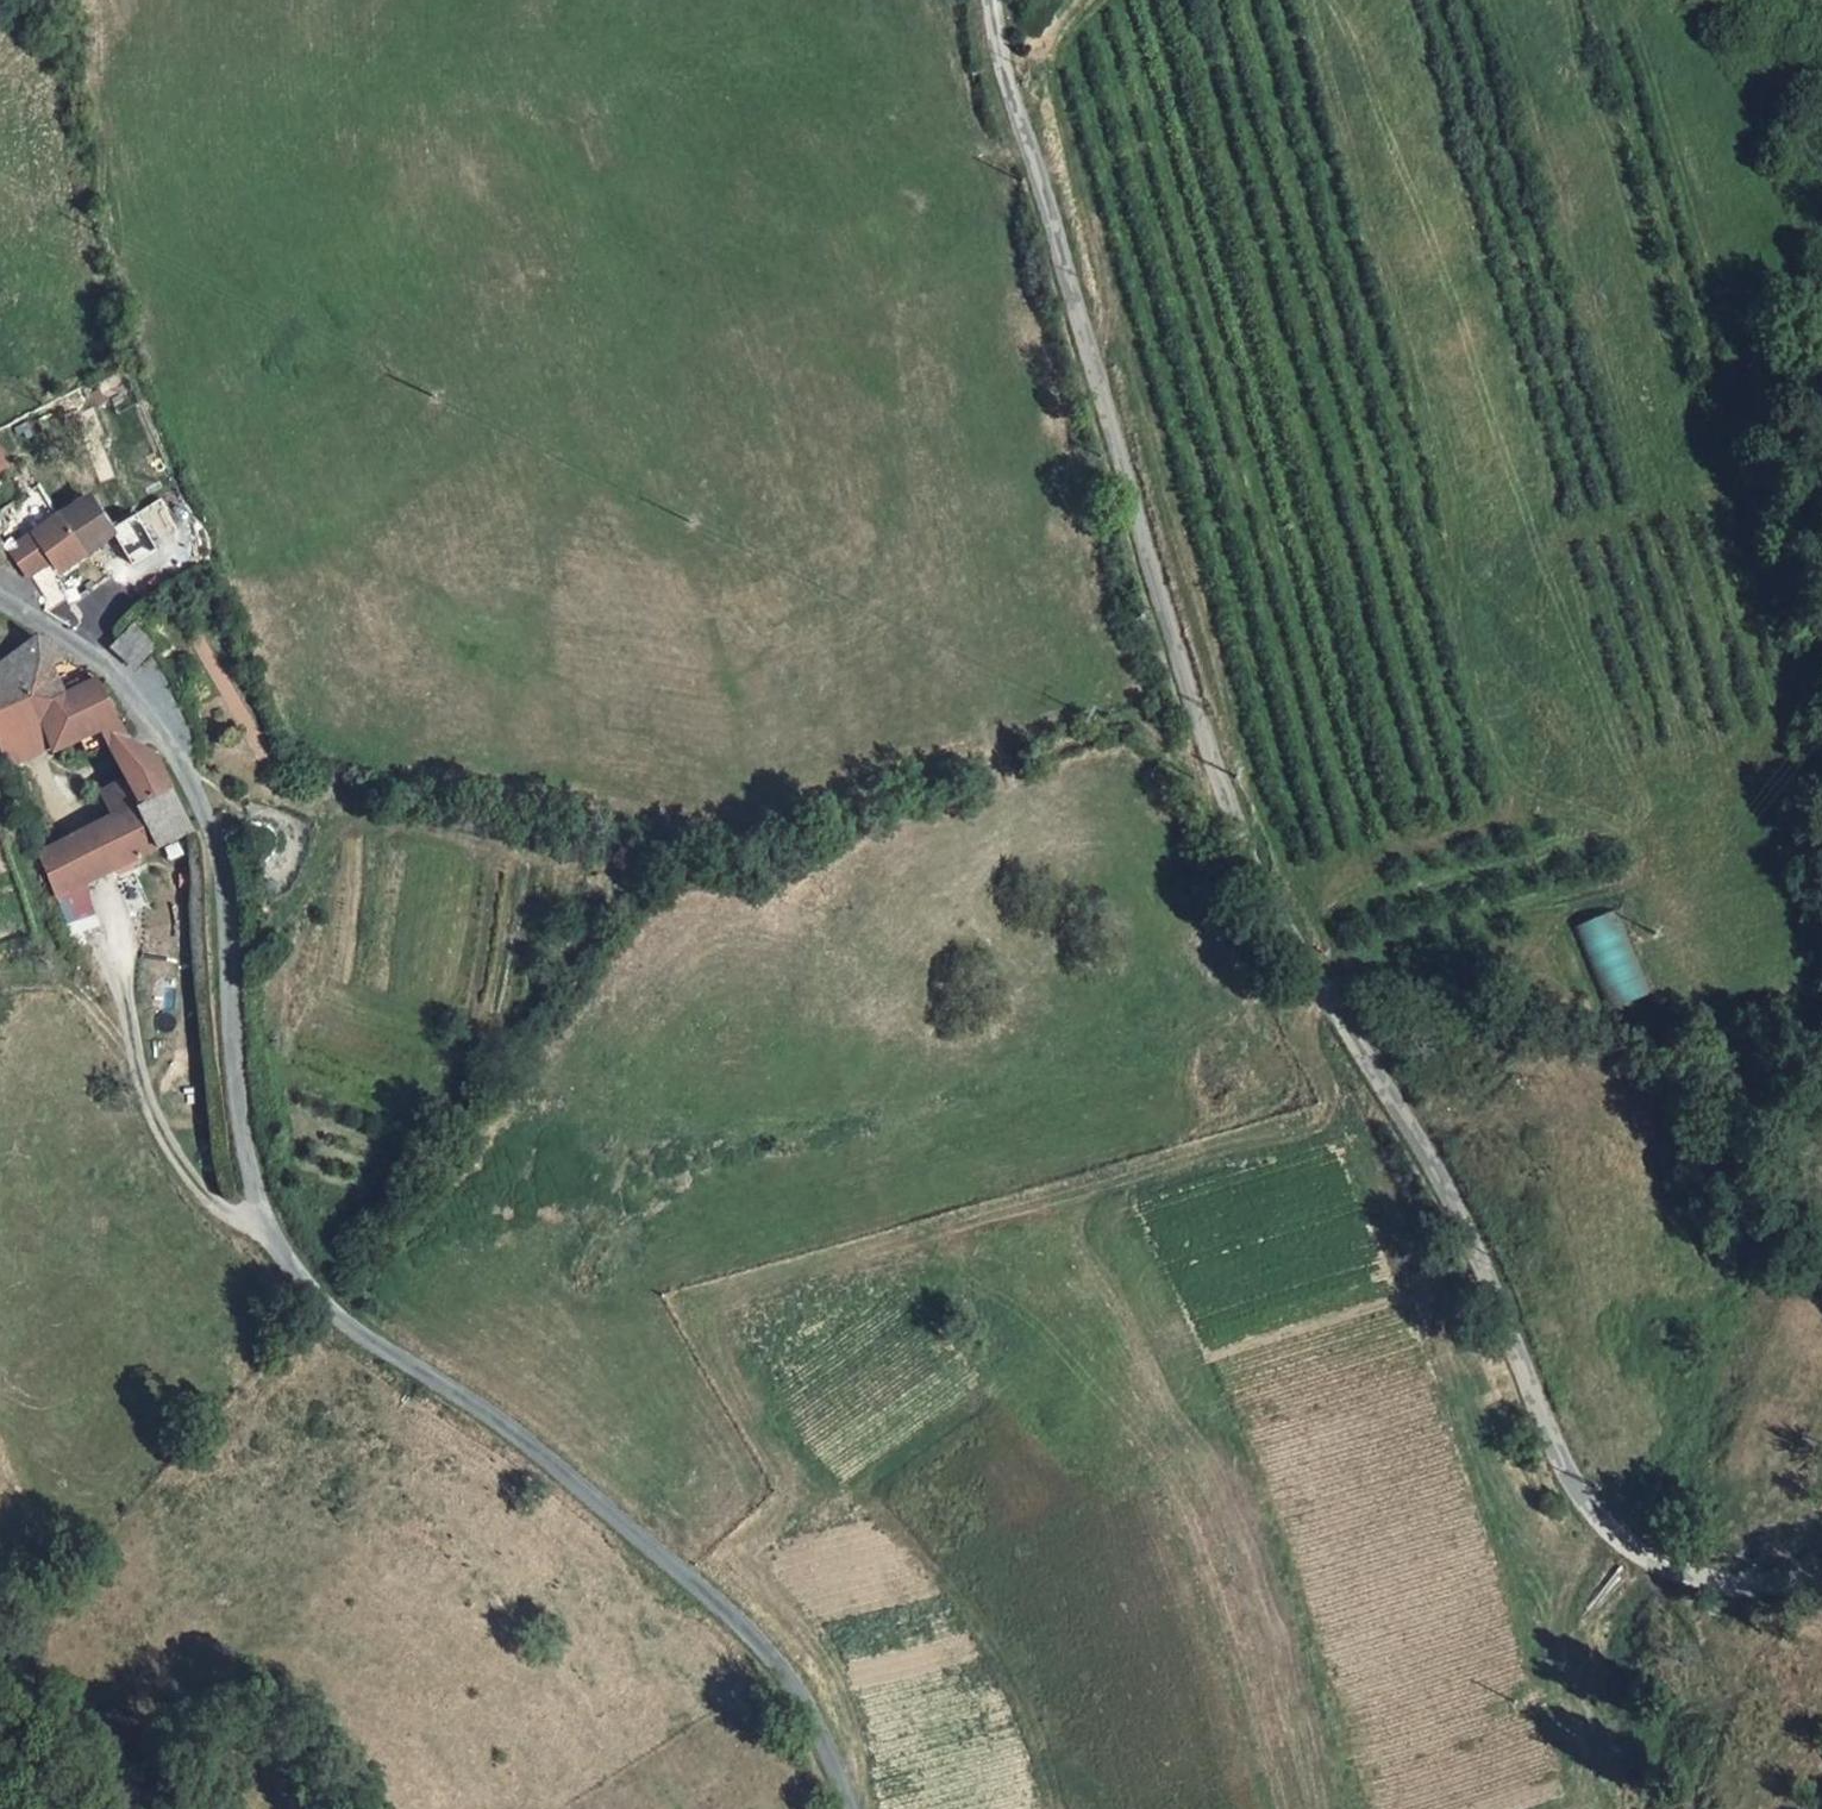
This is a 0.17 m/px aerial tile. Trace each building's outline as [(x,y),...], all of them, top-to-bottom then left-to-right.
[(80,560),(113,535),(86,490),(52,516),(53,518),(8,548),(28,574),(72,548),(80,560)] [(137,516),(113,535),(134,568),(158,549),(137,516)] [(5,660),(51,750),(100,731),(109,747),(121,741),(120,726),(115,710),(107,694),(97,681),(39,640),(5,660)] [(51,750),(5,660),(0,662),(0,743),(10,767),(51,750)] [(109,747),(125,779),(139,804),(116,815),(94,826),(110,871),(114,869),(128,863),(191,835),(156,756),(121,743),(121,741),(109,747)] [(116,815),(139,804),(125,779),(103,790),(116,815)] [(37,855),(54,898),(83,884),(110,871),(94,826),(37,855)] [(128,863),(114,869),(117,876),(131,870),(128,863)] [(83,884),(54,898),(67,936),(97,925),(83,884)] [(1572,927),(1610,1009),(1649,991),(1612,909),(1572,927)]
